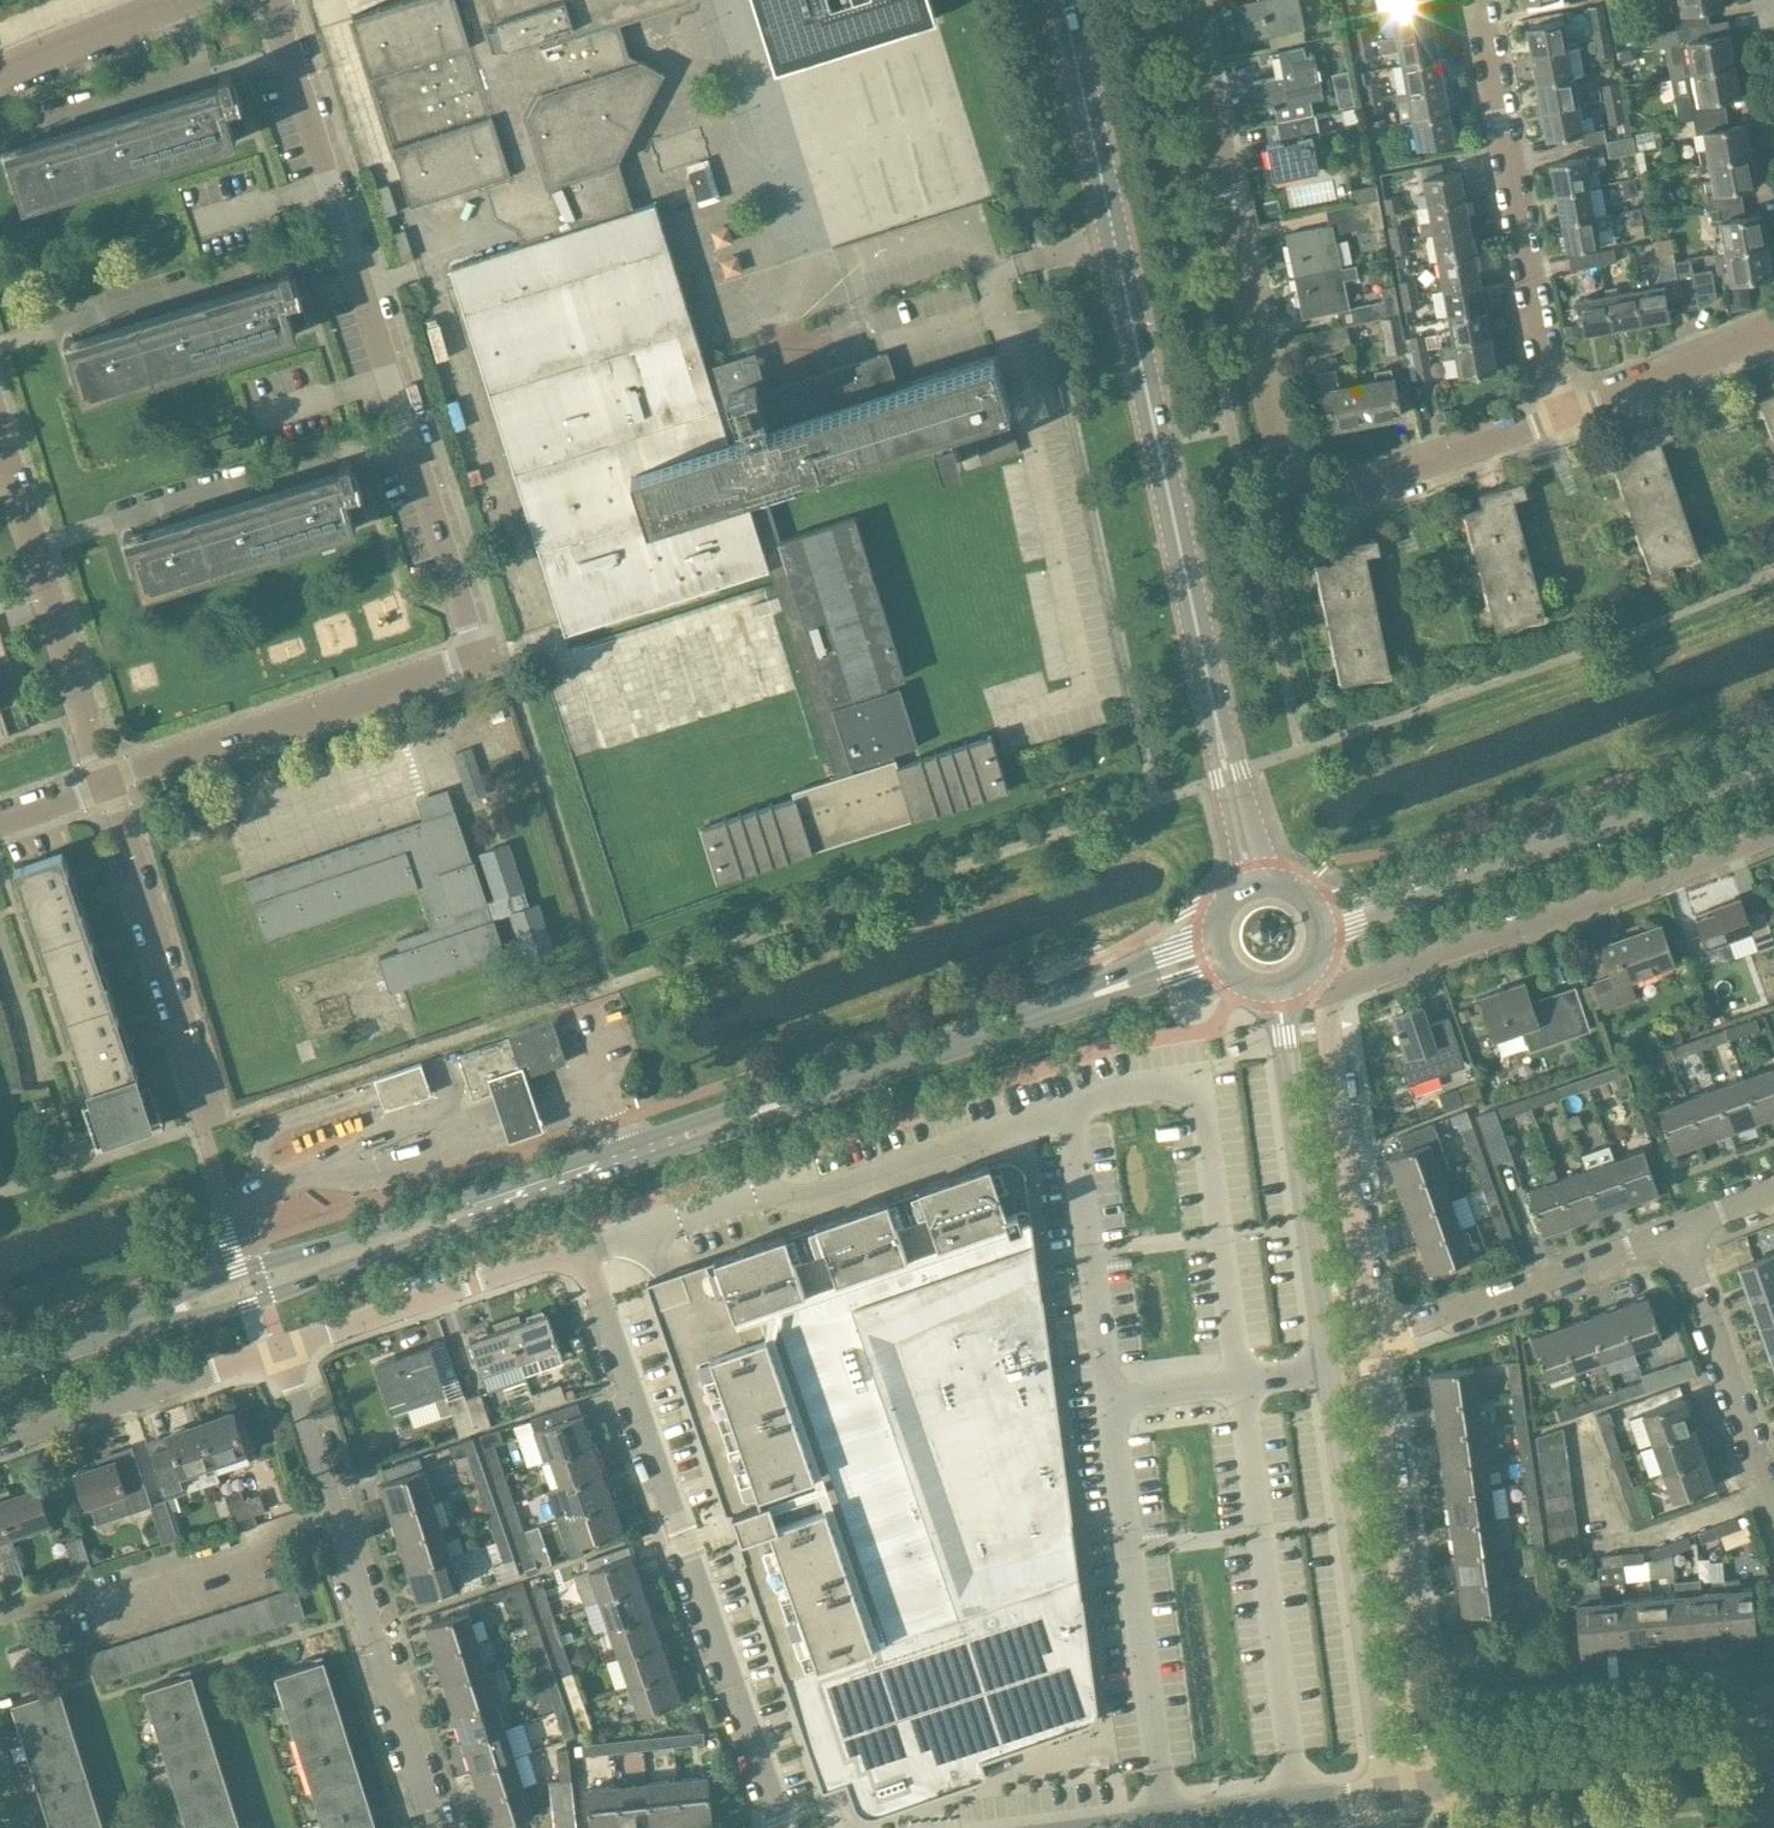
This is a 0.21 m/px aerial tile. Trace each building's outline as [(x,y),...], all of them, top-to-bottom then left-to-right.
[(899,387),(887,350),(830,369),(833,379),(778,397),(775,389),(774,389),(776,393),(762,398),(756,380),(729,388),(727,384),(732,382),(726,363),(707,369),(655,202),(632,209),(617,161),(664,72),(639,59),(623,64),(609,19),(643,8),(645,15),(671,7),(674,0),(398,0),(352,14),(370,74),(371,73),(393,143),(392,144),(411,202),(483,180),(495,216),(516,227),(527,223),(532,240),(451,266),(565,632),(770,568),(835,777),(791,790),(794,797),(700,827),(717,880),(812,850),(811,848),(912,817),(912,818),(1008,788),(991,735),(897,765),(893,752),(917,745),(899,687),(888,690),(886,682),(905,676),(855,516),(781,539),(764,483),(932,430),(943,466),(962,460),(951,424),(1009,406),(993,357),(899,387)] [(776,69),(937,18),(931,0),(754,0),(776,69)] [(1237,3),(1244,37),(1302,25),(1297,0),(1253,0),(1237,3)] [(1434,28),(1429,0),(1392,7),(1397,35),(1434,28)] [(1721,0),(1671,0),(1676,27),(1709,21),(1706,6),(1722,3),(1721,0)] [(1592,28),(1591,28),(1594,42),(1610,39),(1608,25),(1606,25),(1603,5),(1588,7),(1592,28)] [(1564,18),(1526,25),(1532,54),(1579,46),(1577,34),(1567,36),(1564,18)] [(1682,61),(1684,72),(1733,62),(1727,32),(1712,35),(1709,21),(1676,27),(1678,42),(1670,43),(1673,63),(1682,61)] [(1368,25),(1352,28),(1354,43),(1371,40),(1368,25)] [(1380,39),(1382,52),(1400,49),(1402,63),(1439,55),(1434,28),(1397,35),(1397,36),(1380,39)] [(1597,57),(1613,54),(1610,39),(1594,42),(1597,57)] [(1357,57),(1374,54),(1371,40),(1354,43),(1357,57)] [(1282,74),(1253,80),(1259,108),(1275,105),(1278,119),(1314,111),(1311,98),(1323,95),(1314,54),(1305,56),(1303,46),(1278,52),(1279,59),(1282,74)] [(1579,46),(1532,54),(1537,82),(1574,75),(1584,73),(1579,46)] [(1439,55),(1402,63),(1402,64),(1407,90),(1445,83),(1443,74),(1448,71),(1446,59),(1440,58),(1439,55)] [(1678,121),(1693,118),(1727,112),(1724,96),(1738,93),(1733,62),(1684,72),(1688,89),(1689,95),(1674,98),(1678,121)] [(243,104),(235,78),(233,78),(230,70),(221,73),(224,81),(217,83),(219,90),(9,155),(25,206),(237,140),(235,133),(249,128),(241,104),(243,104)] [(1341,105),(1353,102),(1346,70),(1335,72),(1341,105)] [(1574,75),(1537,82),(1542,110),(1579,103),(1585,102),(1583,94),(1580,90),(1577,91),(1574,75)] [(1379,81),(1362,84),(1365,98),(1381,95),(1379,81)] [(1615,81),(1601,83),(1604,98),(1618,95),(1615,81)] [(1407,91),(1396,94),(1398,102),(1403,106),(1410,104),(1412,118),(1450,111),(1450,112),(1455,110),(1453,97),(1447,96),(1445,83),(1407,90),(1407,91)] [(1384,109),(1381,95),(1365,98),(1368,112),(1384,109)] [(1618,95),(1604,98),(1608,123),(1623,120),(1618,95)] [(1547,138),(1584,131),(1579,103),(1542,110),(1547,138)] [(1278,119),(1277,119),(1281,141),(1267,144),(1274,178),(1318,168),(1311,135),(1319,134),(1314,111),(1278,119)] [(1455,141),(1450,111),(1412,118),(1418,147),(1455,141)] [(1698,149),(1701,162),(1710,160),(1710,161),(1750,153),(1745,123),(1729,126),(1727,112),(1693,118),(1695,132),(1704,130),(1707,147),(1698,149)] [(1386,123),(1370,126),(1373,140),(1389,138),(1386,123)] [(1633,135),(1606,140),(1608,155),(1636,151),(1636,150),(1633,135)] [(1713,177),(1704,179),(1708,200),(1741,194),(1740,187),(1755,184),(1750,153),(1710,161),(1713,177)] [(1584,155),(1550,161),(1556,191),(1589,184),(1587,171),(1605,167),(1603,155),(1584,158),(1584,155)] [(720,199),(708,158),(687,165),(699,205),(720,199)] [(1426,193),(1415,195),(1418,207),(1428,205),(1428,204),(1465,197),(1463,188),(1468,185),(1465,172),(1460,172),(1460,168),(1422,175),(1426,193)] [(1635,177),(1621,179),(1621,180),(1624,194),(1624,197),(1636,194),(1636,193),(1638,193),(1635,177)] [(1349,187),(1351,201),(1378,195),(1375,182),(1349,187)] [(1594,214),(1589,184),(1556,191),(1561,220),(1594,214)] [(1386,212),(1397,209),(1402,208),(1399,194),(1383,197),(1386,212)] [(1712,222),(1721,220),(1724,237),(1715,239),(1717,252),(1726,250),(1726,251),(1766,244),(1760,212),(1745,215),(1741,194),(1708,200),(1712,222)] [(1370,227),(1383,225),(1378,195),(1351,201),(1354,218),(1368,216),(1370,227)] [(1431,221),(1418,223),(1421,235),(1433,233),(1433,232),(1470,225),(1465,197),(1428,204),(1428,205),(1431,221)] [(1640,206),(1627,209),(1630,225),(1643,222),(1640,206)] [(1566,249),(1599,243),(1594,214),(1561,220),(1566,249)] [(1404,222),(1388,225),(1391,239),(1407,236),(1404,222)] [(1285,233),(1294,274),(1341,264),(1332,223),(1285,233)] [(1433,232),(1433,233),(1438,259),(1475,252),(1470,225),(1433,232)] [(1393,254),(1410,250),(1407,236),(1391,239),(1393,254)] [(1675,261),(1675,260),(1670,236),(1653,239),(1656,253),(1660,252),(1661,263),(1674,261),(1675,261)] [(1717,252),(1715,253),(1718,273),(1721,272),(1723,284),(1731,282),(1771,274),(1766,244),(1726,251),(1717,252)] [(1614,247),(1597,250),(1599,263),(1617,259),(1614,247)] [(1568,255),(1570,269),(1599,263),(1597,250),(1568,255)] [(1441,276),(1435,277),(1437,289),(1443,287),(1481,280),(1475,252),(1438,259),(1441,276)] [(1690,257),(1675,260),(1675,261),(1674,261),(1676,274),(1681,297),(1683,308),(1699,305),(1716,296),(1711,269),(1692,271),(1690,257)] [(1676,274),(1674,261),(1661,263),(1662,264),(1659,264),(1660,273),(1658,276),(1656,280),(1650,286),(1648,286),(1645,273),(1631,276),(1633,289),(1634,289),(1640,321),(1669,316),(1666,299),(1681,297),(1676,274)] [(303,296),(295,270),(293,271),(291,264),(281,267),(283,274),(276,276),(278,283),(69,348),(85,398),(296,333),(294,325),(309,321),(301,297),(303,296)] [(1341,264),(1294,274),(1297,291),(1294,295),(1296,304),(1300,306),(1302,316),(1349,306),(1344,279),(1358,276),(1356,264),(1341,267),(1341,264)] [(1417,293),(1417,292),(1415,278),(1398,281),(1401,296),(1417,293)] [(1486,307),(1481,280),(1443,287),(1448,314),(1486,307)] [(1370,303),(1357,305),(1360,321),(1373,318),(1380,317),(1379,316),(1400,312),(1395,285),(1381,287),(1384,299),(1370,302),(1370,303)] [(1634,289),(1633,289),(1605,294),(1611,327),(1640,321),(1634,289)] [(1417,293),(1401,296),(1403,309),(1420,306),(1418,297),(1417,293)] [(1576,299),(1582,332),(1611,327),(1605,294),(1576,299)] [(1448,332),(1445,337),(1446,344),(1491,335),(1486,307),(1448,314),(1451,331),(1448,332)] [(1379,316),(1380,317),(1386,353),(1407,350),(1400,312),(1379,316)] [(1311,331),(1314,350),(1351,343),(1347,323),(1311,331)] [(1408,335),(1411,351),(1428,347),(1425,333),(1408,335)] [(1438,347),(1440,359),(1456,356),(1459,374),(1497,367),(1491,335),(1446,344),(1447,345),(1438,347)] [(1434,375),(1428,347),(1411,351),(1416,378),(1434,375)] [(1335,366),(1316,369),(1322,396),(1325,395),(1331,426),(1347,422),(1348,427),(1363,424),(1362,420),(1365,419),(1358,381),(1339,385),(1335,366)] [(1376,378),(1358,381),(1365,419),(1367,419),(1368,423),(1383,420),(1383,416),(1399,412),(1392,374),(1391,368),(1374,370),(1376,378)] [(1324,570),(1377,706),(1412,692),(1407,678),(1558,620),(1564,635),(1601,621),(1595,605),(1643,587),(1746,548),(1752,563),(1773,555),(1773,435),(1772,436),(1763,414),(1740,423),(1736,412),(1701,426),(1720,475),(1611,517),(1605,499),(1583,507),(1575,486),(1552,495),(1548,484),(1512,498),(1531,547),(1423,589),(1417,571),(1395,579),(1387,558),(1364,567),(1360,556),(1324,570)] [(356,526),(354,519),(368,514),(361,490),(363,490),(355,464),(352,465),(350,456),(340,459),(343,468),(336,470),(338,476),(129,541),(145,592),(356,526)] [(694,609),(680,616),(689,633),(703,626),(694,609)] [(652,728),(793,694),(786,666),(776,668),(768,638),(697,655),(699,662),(681,666),(685,683),(666,687),(672,713),(649,718),(652,728)] [(295,876),(236,960),(280,991),(273,1001),(307,1026),(314,1016),(358,1048),(418,964),(397,950),(406,938),(407,942),(498,913),(469,822),(378,850),(384,868),(311,888),(295,876)] [(63,851),(39,859),(16,867),(91,1090),(93,1089),(96,1097),(86,1101),(85,1100),(84,1100),(99,1145),(120,1138),(122,1143),(147,1134),(145,1130),(166,1122),(151,1077),(149,1078),(149,1079),(140,1083),(137,1074),(138,1074),(127,1042),(133,1040),(133,1039),(127,1041),(103,969),(108,967),(108,966),(102,967),(78,895),(83,894),(83,892),(77,894),(63,851)] [(1705,943),(1749,927),(1757,949),(1773,943),(1773,938),(1763,908),(1745,915),(1739,897),(1694,913),(1705,943)] [(546,901),(514,909),(525,955),(557,947),(546,901)] [(1674,962),(1660,925),(1642,931),(1641,928),(1601,943),(1612,973),(1594,979),(1604,1006),(1635,995),(1629,978),(1674,962)] [(1531,1049),(1591,1028),(1584,1008),(1594,1004),(1587,984),(1577,987),(1576,985),(1532,1001),(1525,981),(1479,997),(1494,1039),(1523,1029),(1531,1049)] [(1407,1084),(1466,1065),(1449,1017),(1429,1024),(1423,1005),(1394,1015),(1406,1051),(1398,1054),(1403,1068),(1407,1084)] [(510,1037),(460,1054),(474,1096),(525,1079),(524,1074),(566,1060),(551,1017),(508,1032),(510,1037)] [(1760,1027),(1756,1017),(1725,1027),(1729,1038),(1760,1027)] [(1725,1027),(1697,1037),(1701,1048),(1729,1038),(1725,1027)] [(1697,1037),(1668,1047),(1672,1058),(1701,1048),(1697,1037)] [(1639,1057),(1643,1068),(1672,1058),(1668,1047),(1639,1057)] [(526,1058),(490,1071),(501,1102),(511,1131),(512,1136),(549,1123),(547,1119),(537,1090),(526,1058)] [(426,1074),(422,1062),(375,1077),(380,1090),(386,1108),(432,1092),(426,1074)] [(1772,1065),(1742,1076),(1757,1118),(1773,1112),(1773,1071),(1772,1065)] [(1619,1077),(1614,1066),(1583,1077),(1587,1087),(1619,1077)] [(1757,1118),(1742,1076),(1714,1086),(1729,1128),(1757,1118)] [(1583,1077),(1555,1086),(1559,1097),(1587,1087),(1583,1077)] [(1555,1086),(1527,1096),(1531,1107),(1559,1097),(1555,1086)] [(1714,1086),(1685,1096),(1700,1138),(1729,1128),(1714,1086)] [(34,1099),(36,1108),(45,1105),(43,1096),(34,1099)] [(1498,1106),(1502,1117),(1531,1107),(1527,1096),(1498,1106)] [(1656,1106),(1671,1148),(1700,1138),(1685,1096),(1656,1106)] [(1493,1108),(1475,1113),(1490,1156),(1493,1163),(1512,1157),(1495,1107),(1493,1108)] [(1389,1154),(1399,1184),(1441,1169),(1441,1170),(1449,1167),(1434,1122),(1398,1134),(1398,1136),(1400,1135),(1405,1149),(1389,1154)] [(1462,1129),(1472,1158),(1483,1154),(1473,1125),(1462,1129)] [(1658,1189),(1643,1148),(1614,1158),(1629,1199),(1658,1189)] [(1472,1158),(1482,1186),(1493,1182),(1483,1154),(1472,1158)] [(1585,1168),(1600,1209),(1629,1199),(1614,1158),(1585,1168)] [(740,1543),(740,1544),(746,1560),(745,1561),(744,1561),(744,1562),(743,1563),(743,1564),(745,1568),(823,1794),(844,1787),(851,1808),(854,1813),(858,1817),(864,1820),(870,1821),(876,1820),(983,1782),(986,1781),(988,1779),(989,1776),(990,1773),(989,1770),(987,1763),(1086,1728),(1087,1728),(1089,1727),(1092,1725),(1095,1721),(1097,1716),(1097,1710),(1076,1555),(1036,1264),(1027,1177),(1026,1173),(1023,1167),(1019,1163),(1013,1161),(1007,1160),(1001,1161),(988,1165),(987,1164),(919,1188),(920,1189),(886,1201),(885,1199),(817,1223),(818,1225),(784,1236),(783,1235),(715,1258),(715,1260),(646,1284),(724,1507),(725,1509),(727,1511),(729,1512),(731,1512),(734,1512),(738,1523),(741,1534),(743,1538),(742,1539),(741,1540),(740,1541),(740,1542),(740,1543)] [(1585,1168),(1557,1179),(1572,1219),(1600,1209),(1585,1168)] [(1399,1184),(1409,1212),(1451,1198),(1441,1170),(1441,1169),(1399,1184)] [(1546,1183),(1528,1189),(1542,1230),(1572,1219),(1557,1179),(1553,1169),(1542,1173),(1546,1183)] [(1482,1186),(1492,1215),(1503,1211),(1493,1182),(1482,1186)] [(1409,1212),(1419,1240),(1461,1226),(1451,1198),(1409,1212)] [(1492,1215),(1503,1245),(1514,1240),(1503,1211),(1492,1215)] [(1471,1255),(1461,1226),(1419,1240),(1429,1270),(1471,1255)] [(1738,1266),(1748,1296),(1773,1286),(1773,1254),(1773,1253),(1738,1266)] [(1748,1296),(1758,1324),(1773,1319),(1773,1286),(1748,1296)] [(1647,1296),(1616,1306),(1632,1348),(1661,1337),(1647,1296)] [(1632,1348),(1616,1306),(1588,1316),(1603,1358),(1632,1348)] [(518,1314),(507,1318),(521,1361),(559,1347),(547,1313),(521,1322),(518,1314)] [(1603,1358),(1588,1316),(1560,1326),(1575,1368),(1603,1358)] [(479,1359),(484,1374),(521,1361),(507,1318),(494,1322),(497,1330),(472,1339),(473,1344),(469,1345),(474,1361),(479,1359)] [(1768,1353),(1773,1351),(1773,1319),(1758,1324),(1768,1353)] [(1530,1336),(1545,1378),(1575,1368),(1560,1326),(1530,1336)] [(393,1413),(447,1394),(443,1383),(444,1383),(430,1344),(376,1362),(389,1401),(393,1413)] [(1518,1359),(1507,1361),(1511,1392),(1523,1391),(1518,1359)] [(1677,1379),(1672,1363),(1641,1374),(1643,1379),(1647,1390),(1677,1379)] [(1474,1366),(1430,1372),(1434,1402),(1478,1396),(1474,1366)] [(1647,1390),(1643,1379),(1614,1389),(1617,1400),(1647,1390)] [(531,1393),(536,1408),(566,1398),(561,1383),(531,1393)] [(1614,1389),(1586,1399),(1589,1410),(1617,1400),(1614,1389)] [(466,1396),(464,1392),(476,1429),(492,1423),(481,1391),(466,1396)] [(1523,1391),(1511,1392),(1515,1422),(1527,1421),(1523,1391)] [(447,1397),(460,1434),(476,1429),(464,1392),(447,1397)] [(1482,1426),(1478,1396),(1434,1402),(1438,1432),(1482,1426)] [(1683,1398),(1642,1412),(1652,1442),(1694,1427),(1683,1398)] [(1557,1409),(1560,1420),(1589,1410),(1586,1399),(1557,1409)] [(550,1458),(592,1443),(582,1414),(571,1418),(567,1406),(530,1418),(538,1442),(544,1440),(550,1458)] [(234,1411),(202,1422),(214,1460),(213,1460),(217,1472),(218,1472),(230,1468),(250,1461),(238,1424),(234,1411)] [(1527,1421),(1515,1422),(1519,1452),(1531,1450),(1527,1421)] [(161,1451),(151,1454),(163,1490),(172,1487),(186,1482),(183,1470),(213,1460),(214,1460),(202,1422),(170,1432),(170,1433),(174,1447),(161,1451)] [(1611,1424),(1600,1428),(1610,1456),(1621,1452),(1611,1424)] [(1487,1456),(1482,1426),(1438,1432),(1442,1462),(1487,1456)] [(1563,1427),(1536,1436),(1538,1450),(1566,1446),(1563,1427)] [(1694,1427),(1652,1442),(1662,1470),(1704,1456),(1694,1427)] [(491,1431),(479,1435),(494,1477),(505,1473),(496,1444),(503,1441),(499,1429),(491,1431)] [(462,1442),(476,1483),(488,1479),(474,1438),(462,1442)] [(592,1443),(550,1458),(560,1486),(602,1472),(592,1443)] [(151,1504),(152,1504),(132,1446),(112,1453),(114,1460),(76,1473),(87,1505),(90,1503),(97,1524),(132,1512),(151,1505),(151,1504)] [(1566,1446),(1538,1450),(1540,1464),(1568,1460),(1566,1446)] [(1531,1450),(1519,1452),(1524,1482),(1535,1480),(1531,1450)] [(1621,1452),(1610,1456),(1621,1485),(1632,1481),(1621,1452)] [(390,1511),(433,1497),(423,1467),(422,1467),(418,1455),(389,1464),(393,1476),(380,1481),(390,1511)] [(1487,1456),(1442,1462),(1447,1492),(1491,1486),(1487,1456)] [(1673,1499),(1714,1485),(1704,1456),(1662,1470),(1673,1499)] [(1570,1475),(1568,1460),(1540,1464),(1542,1478),(1570,1475)] [(612,1499),(602,1472),(560,1486),(569,1514),(612,1499)] [(494,1477),(504,1506),(515,1502),(505,1473),(494,1477)] [(1572,1489),(1570,1475),(1542,1478),(1544,1494),(1572,1489)] [(476,1483),(486,1512),(498,1508),(488,1479),(476,1483)] [(1539,1511),(1535,1480),(1524,1482),(1528,1512),(1539,1511)] [(1631,1515),(1642,1511),(1632,1481),(1621,1485),(1631,1515)] [(1491,1486),(1447,1492),(1451,1523),(1495,1517),(1491,1486)] [(0,1491),(0,1502),(11,1534),(50,1521),(38,1487),(11,1496),(9,1488),(0,1491)] [(225,1494),(233,1519),(265,1508),(260,1492),(244,1497),(241,1488),(225,1494)] [(1574,1504),(1572,1489),(1544,1494),(1546,1508),(1574,1504)] [(170,1511),(181,1507),(176,1495),(166,1499),(170,1511)] [(433,1497),(390,1511),(399,1540),(442,1526),(433,1497)] [(159,1501),(152,1504),(151,1504),(151,1505),(157,1524),(163,1542),(164,1543),(178,1538),(179,1538),(170,1511),(166,1499),(159,1501)] [(579,1544),(622,1529),(612,1499),(569,1514),(579,1544)] [(13,1590),(29,1585),(11,1534),(0,1502),(0,1560),(2,1559),(13,1590)] [(504,1506),(513,1533),(525,1529),(515,1502),(504,1506)] [(1576,1519),(1574,1504),(1546,1508),(1548,1523),(1576,1519)] [(498,1508),(486,1512),(496,1540),(508,1537),(498,1508)] [(1539,1511),(1528,1512),(1532,1542),(1543,1540),(1539,1511)] [(1495,1517),(1451,1523),(1455,1552),(1499,1546),(1495,1517)] [(1736,1517),(1716,1524),(1720,1535),(1740,1527),(1736,1517)] [(1578,1535),(1576,1519),(1548,1523),(1550,1538),(1578,1535)] [(1698,1531),(1701,1541),(1720,1535),(1716,1524),(1698,1531)] [(399,1540),(408,1568),(452,1555),(442,1526),(399,1540)] [(523,1563),(535,1559),(525,1529),(513,1533),(523,1563)] [(76,1570),(92,1565),(82,1534),(66,1539),(76,1570)] [(1552,1555),(1580,1551),(1578,1535),(1550,1538),(1552,1555)] [(1688,1535),(1667,1542),(1672,1552),(1692,1545),(1688,1535)] [(517,1565),(508,1537),(496,1540),(506,1569),(517,1565)] [(1536,1571),(1547,1570),(1543,1540),(1532,1542),(1536,1571)] [(1649,1549),(1653,1559),(1672,1552),(1667,1542),(1649,1549)] [(1503,1576),(1499,1546),(1455,1552),(1459,1582),(1503,1576)] [(1642,1550),(1621,1552),(1622,1564),(1644,1562),(1642,1550)] [(1601,1554),(1602,1565),(1622,1564),(1621,1552),(1601,1554)] [(589,1569),(599,1597),(641,1582),(631,1554),(589,1569)] [(418,1598),(461,1584),(452,1555),(408,1568),(418,1598)] [(1571,1557),(1572,1568),(1593,1566),(1592,1555),(1571,1557)] [(1553,1609),(1552,1601),(1547,1570),(1536,1571),(1542,1611),(1553,1609)] [(1508,1607),(1503,1576),(1459,1582),(1463,1613),(1508,1607)] [(1739,1577),(1724,1579),(1730,1643),(1742,1642),(1740,1630),(1754,1628),(1750,1585),(1740,1586),(1739,1577)] [(1699,1578),(1674,1581),(1675,1592),(1680,1648),(1692,1647),(1691,1634),(1704,1633),(1700,1590),(1699,1578)] [(1712,1588),(1700,1590),(1704,1633),(1718,1632),(1719,1644),(1730,1643),(1724,1579),(1711,1580),(1712,1588)] [(641,1582),(599,1597),(609,1626),(651,1611),(641,1582)] [(532,1587),(542,1617),(553,1613),(543,1583),(532,1587)] [(296,1585),(269,1594),(278,1623),(306,1615),(296,1585)] [(515,1593),(525,1624),(536,1620),(526,1590),(515,1593)] [(1569,1594),(1570,1605),(1574,1605),(1579,1658),(1591,1657),(1590,1644),(1604,1643),(1600,1599),(1599,1591),(1569,1594)] [(1675,1592),(1652,1594),(1656,1638),(1666,1637),(1668,1649),(1680,1648),(1675,1592)] [(269,1594),(255,1599),(264,1628),(278,1623),(269,1594)] [(1656,1638),(1652,1594),(1625,1597),(1630,1652),(1642,1651),(1641,1639),(1656,1638)] [(1630,1652),(1625,1597),(1600,1599),(1604,1643),(1617,1642),(1618,1654),(1630,1652)] [(255,1599),(241,1603),(250,1632),(264,1628),(255,1599)] [(241,1603),(227,1608),(236,1637),(250,1632),(241,1603)] [(227,1608),(213,1612),(222,1641),(236,1637),(227,1608)] [(426,1623),(436,1652),(478,1639),(468,1610),(426,1623)] [(609,1626),(619,1655),(661,1640),(651,1611),(609,1626)] [(213,1612),(199,1617),(208,1646),(222,1641),(213,1612)] [(542,1617),(552,1646),(563,1642),(553,1613),(542,1617)] [(199,1617),(185,1621),(194,1650),(208,1646),(199,1617)] [(536,1620),(525,1624),(535,1652),(546,1649),(536,1620)] [(185,1621),(171,1626),(181,1655),(194,1650),(185,1621)] [(171,1626),(157,1630),(167,1659),(181,1655),(171,1626)] [(157,1630),(143,1634),(153,1664),(167,1659),(157,1630)] [(143,1634),(129,1639),(139,1668),(153,1664),(143,1634)] [(129,1639),(115,1643),(125,1673),(139,1668),(129,1639)] [(445,1681),(487,1668),(478,1639),(436,1652),(445,1681)] [(661,1640),(619,1655),(628,1683),(671,1668),(661,1640)] [(37,1657),(32,1641),(8,1649),(13,1664),(37,1657)] [(552,1646),(562,1675),(573,1671),(563,1642),(552,1646)] [(115,1643),(102,1648),(111,1677),(125,1673),(115,1643)] [(97,1682),(111,1677),(102,1648),(87,1652),(97,1682)] [(546,1649),(535,1652),(545,1681),(556,1677),(546,1649)] [(285,1701),(325,1827),(372,1827),(319,1659),(276,1672),(285,1701)] [(445,1681),(454,1710),(496,1697),(487,1668),(445,1681)] [(638,1712),(681,1698),(671,1668),(628,1683),(638,1712)] [(573,1671),(562,1675),(572,1703),(583,1699),(573,1671)] [(181,1803),(188,1827),(236,1827),(187,1673),(144,1687),(181,1803)] [(556,1677),(545,1681),(555,1710),(566,1707),(556,1677)] [(56,1688),(13,1701),(52,1827),(100,1827),(56,1688)] [(454,1710),(463,1739),(506,1726),(496,1697),(454,1710)] [(582,1732),(593,1728),(583,1699),(572,1703),(582,1732)] [(565,1738),(576,1734),(566,1707),(555,1710),(565,1738)] [(514,1754),(506,1726),(463,1739),(472,1767),(514,1754)] [(704,1730),(673,1733),(674,1745),(705,1742),(704,1730)] [(644,1748),(674,1745),(673,1733),(642,1736),(644,1748)] [(644,1748),(642,1736),(612,1739),(614,1751),(644,1748)] [(581,1743),(582,1754),(614,1751),(612,1739),(581,1743)] [(556,1748),(560,1778),(571,1777),(568,1747),(556,1748)] [(514,1754),(472,1767),(482,1797),(524,1784),(514,1754)] [(708,1775),(678,1778),(683,1822),(713,1819),(708,1775)] [(571,1777),(560,1778),(562,1798),(563,1810),(567,1809),(575,1808),(571,1777)] [(647,1781),(652,1826),(683,1822),(678,1778),(647,1781)] [(622,1827),(630,1827),(652,1826),(647,1781),(617,1784),(622,1827)] [(491,1826),(533,1813),(524,1784),(482,1797),(491,1826)] [(589,1827),(622,1827),(617,1784),(585,1788),(589,1827)]
